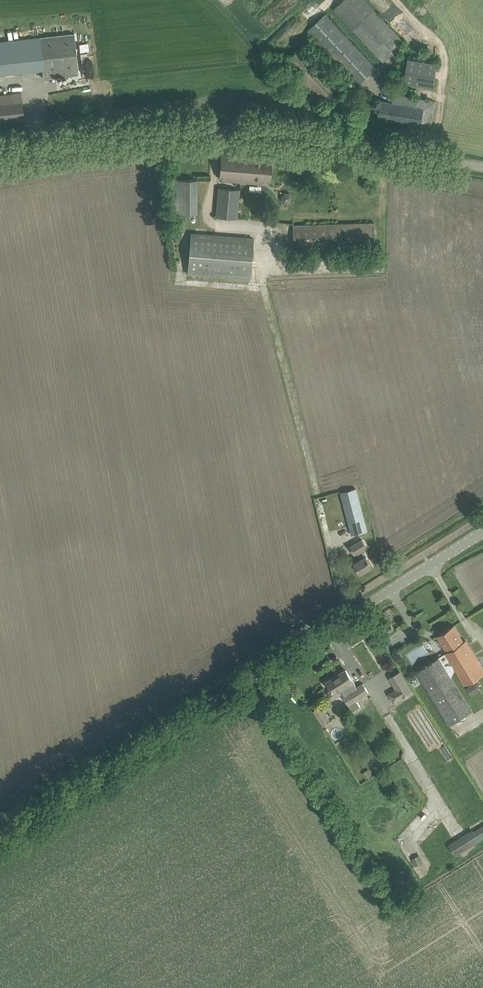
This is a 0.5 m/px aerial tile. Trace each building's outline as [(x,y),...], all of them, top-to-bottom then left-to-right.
[(384,62),(406,42),(367,0),(343,0),(334,8),(384,62)] [(308,30),(359,85),(376,68),(325,14),(308,30)] [(78,74),(74,33),(40,37),(44,77),(78,74)] [(23,71),(20,39),(0,41),(0,74),(23,71)] [(408,58),(404,82),(434,87),(438,63),(408,58)] [(24,117),(23,108),(22,93),(0,95),(0,120),(24,117)] [(378,117),(431,126),(435,101),(394,94),(393,102),(381,100),(378,117)] [(222,155),(220,179),(262,183),(263,179),(270,179),(272,161),(253,160),(253,158),(222,155)] [(219,187),(216,216),(237,218),(240,189),(219,187)] [(290,244),(290,250),(376,247),(375,222),(294,225),(295,244),(290,244)] [(188,274),(251,278),(254,238),(191,233),(188,274)] [(341,492),(353,540),(369,536),(356,488),(341,492)] [(367,547),(362,539),(350,546),(354,554),(357,553),(360,559),(354,562),(361,573),(373,566),(362,549),(367,547)] [(379,629),(383,636),(395,629),(390,622),(379,629)] [(438,635),(448,652),(456,647),(464,642),(454,626),(438,635)] [(416,672),(449,725),(472,710),(451,677),(455,668),(465,684),(482,673),(482,668),(466,640),(456,647),(448,652),(446,653),(452,663),(446,667),(440,657),(416,672)] [(329,692),(333,698),(340,694),(338,691),(342,688),(346,694),(344,696),(353,711),(361,706),(357,700),(369,692),(363,683),(357,687),(346,669),(339,674),(339,675),(328,682),(327,681),(327,682),(332,690),(329,692)] [(396,689),(388,693),(393,703),(402,698),(402,697),(413,691),(408,682),(396,689)] [(466,686),(469,693),(477,690),(475,683),(466,686)] [(320,723),(328,718),(320,705),(312,710),(320,723)] [(373,794),(370,802),(378,805),(382,798),(373,794)] [(473,831),(479,840),(482,837),(482,825),(473,831)] [(459,838),(447,845),(455,857),(466,849),(474,845),(479,841),(479,840),(473,831),(472,829),(466,833),(459,838)]
